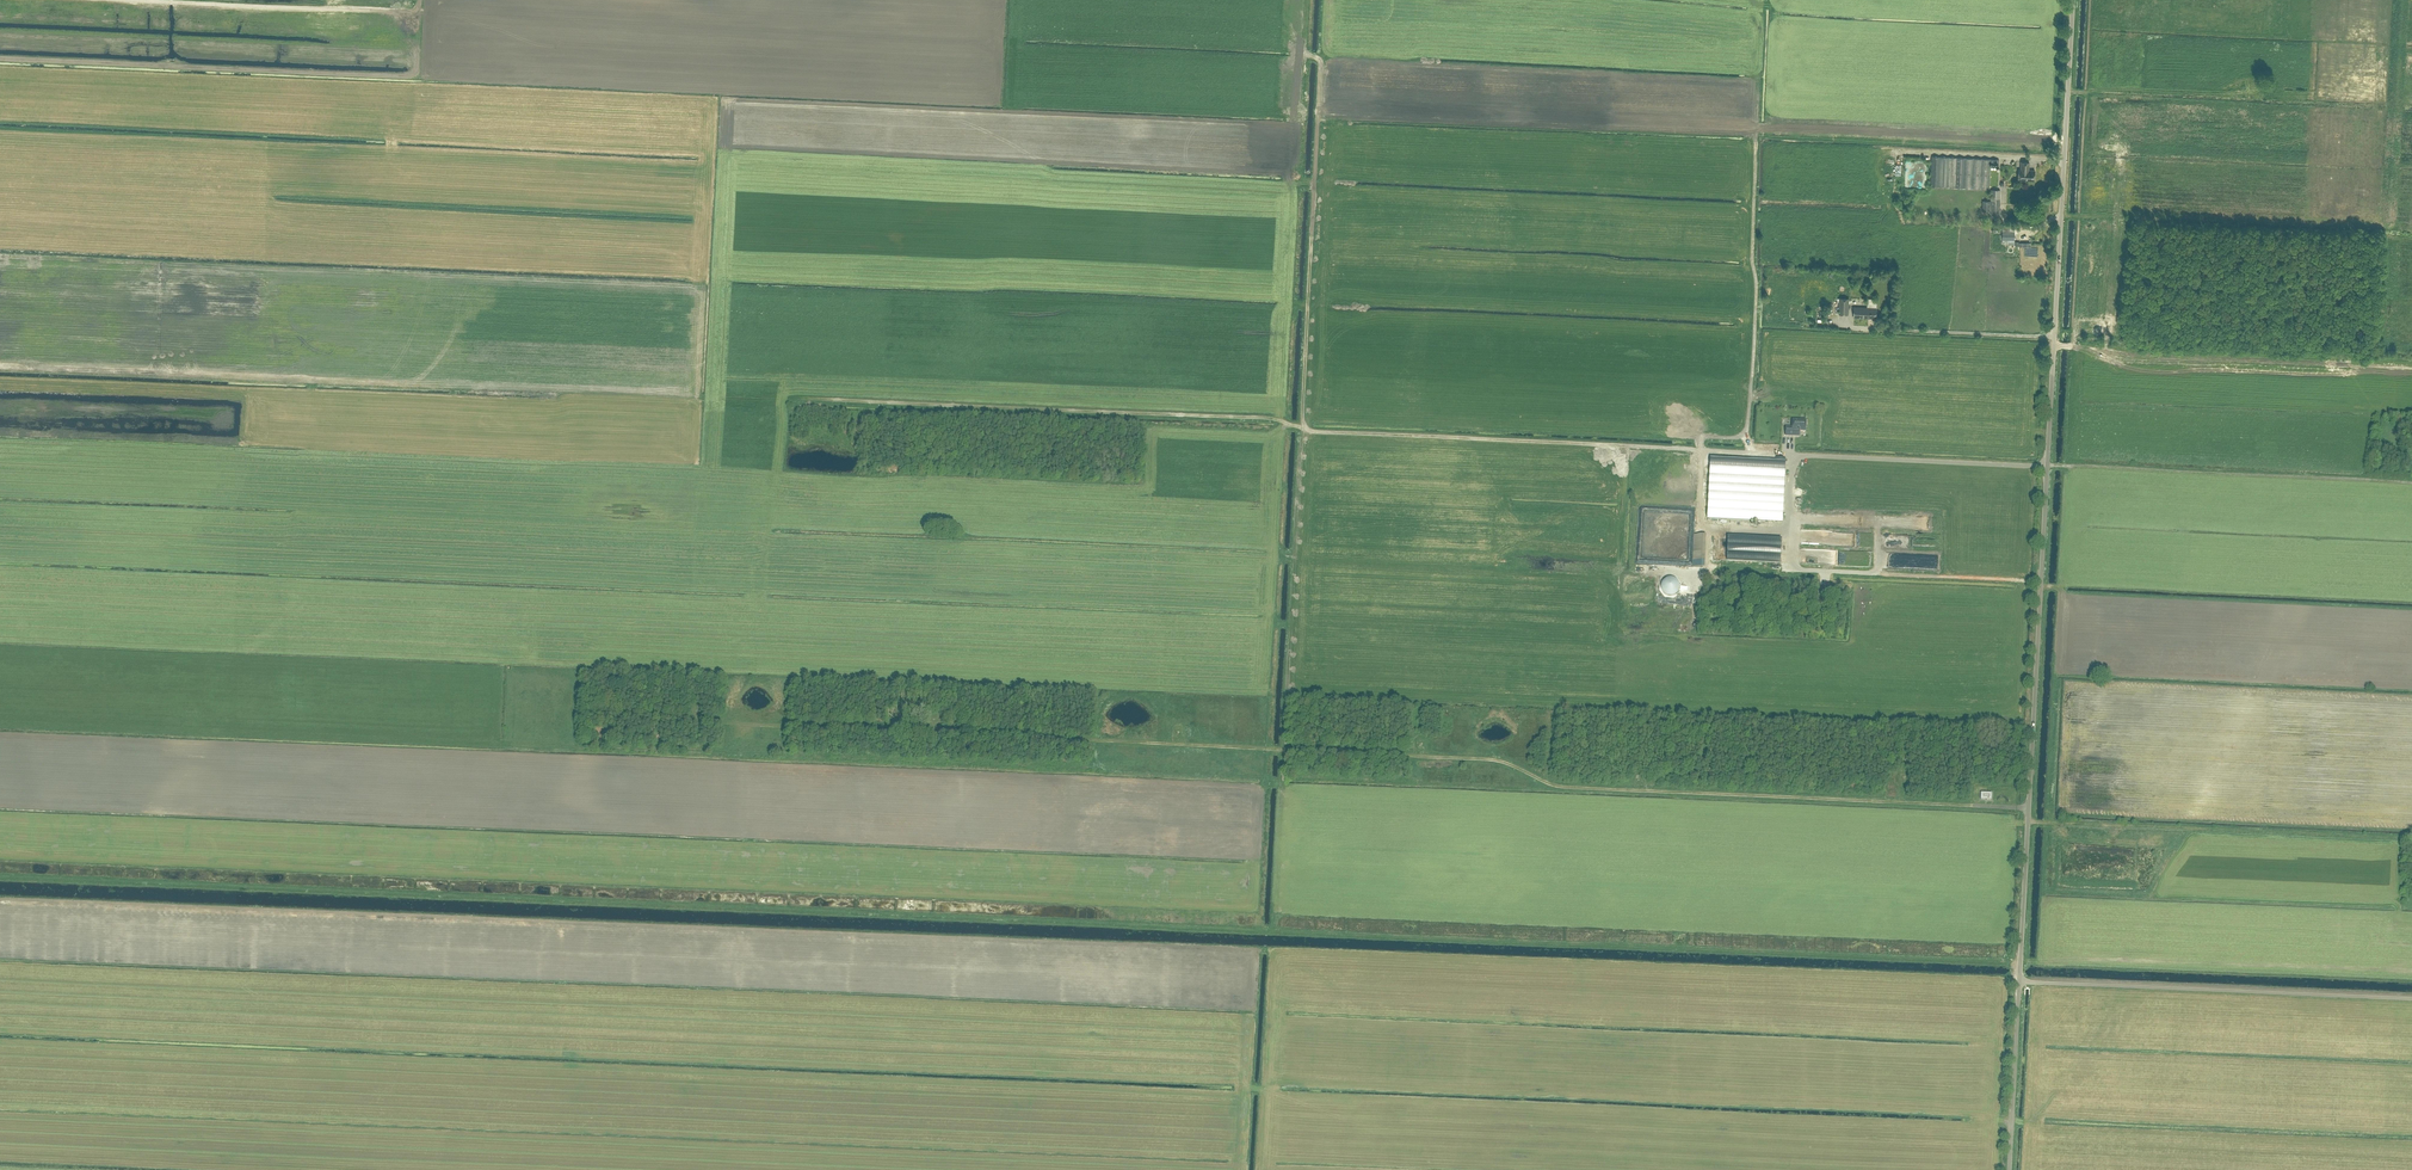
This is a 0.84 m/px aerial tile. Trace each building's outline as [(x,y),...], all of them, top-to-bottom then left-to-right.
[(2184,17),(2183,29),(2199,30),(2200,18),(2184,17)] [(2233,41),(2232,59),(2245,60),(2246,42),(2233,41)] [(2232,62),(2231,80),(2244,81),(2245,63),(2232,62)] [(2231,84),(2230,102),(2243,103),(2244,84),(2231,84)] [(2229,116),(2228,134),(2241,135),(2242,117),(2229,116)] [(2228,137),(2227,155),(2240,156),(2241,138),(2228,137)] [(1999,159),(1940,156),(1932,156),(1930,186),(1989,189),(1990,164),(1999,164),(1999,159)] [(2018,179),(2034,180),(2035,170),(2029,170),(2030,162),(2021,161),(2021,169),(2019,169),(2018,179)] [(2000,190),(1991,189),(1990,215),(2000,215),(2000,190)] [(1990,211),(1990,200),(1982,200),(1982,211),(1990,211)] [(1840,298),(1839,313),(1848,314),(1849,298),(1840,298)] [(1866,307),(1854,307),(1854,317),(1876,318),(1876,307),(1866,307)] [(1786,427),(1785,436),(1799,437),(1799,431),(1805,432),(1806,421),(1793,420),(1792,428),(1786,427)] [(1782,522),(1786,459),(1776,459),(1776,462),(1710,459),(1707,519),(1782,522)] [(1782,540),(1728,538),(1727,561),(1780,563),(1782,540)] [(1828,589),(1818,588),(1817,602),(1826,603),(1828,589)]
